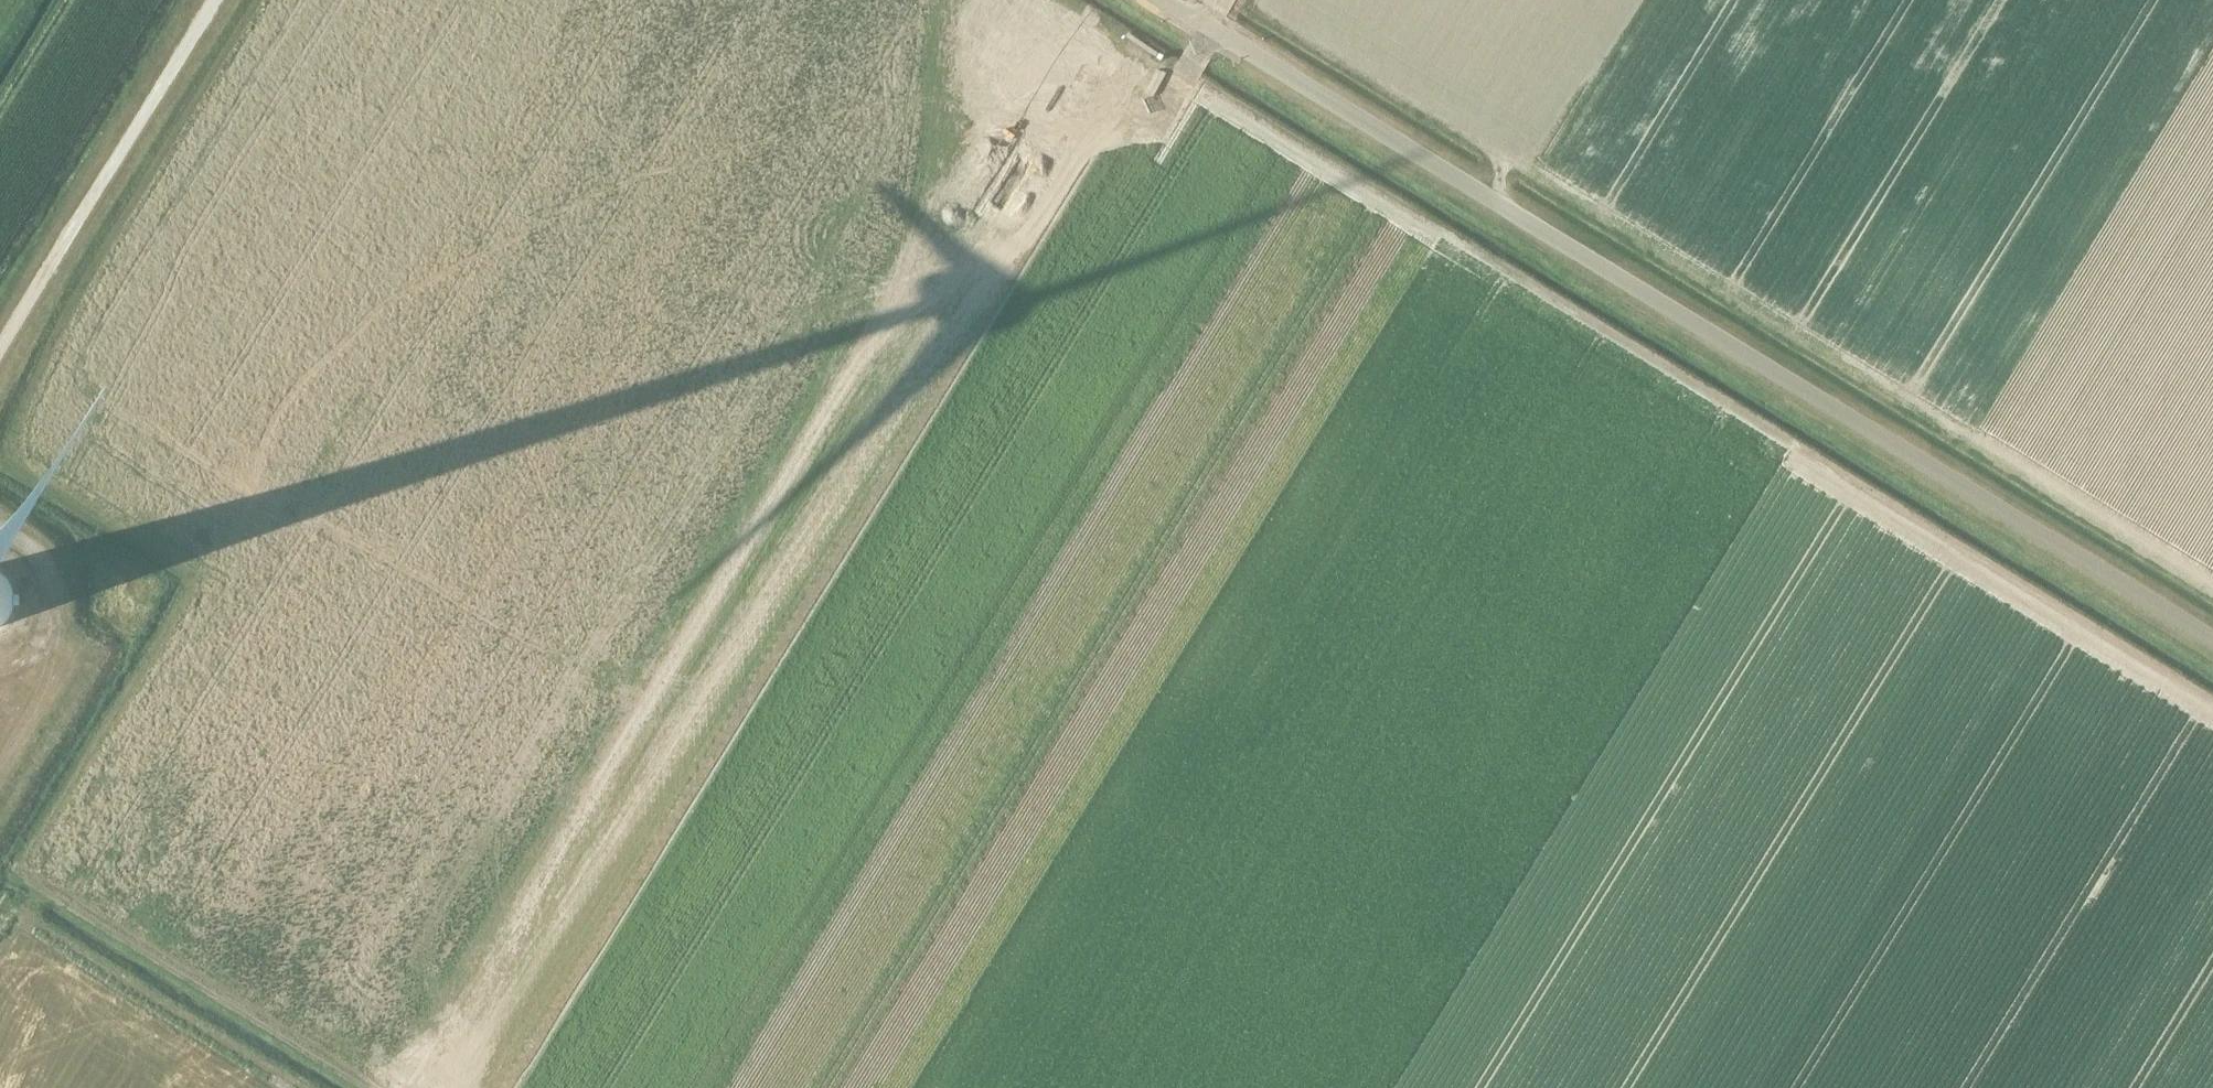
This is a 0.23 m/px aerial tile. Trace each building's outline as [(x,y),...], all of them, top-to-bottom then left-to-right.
[(3,623),(9,615),(14,606),(15,596),(14,586),(10,576),(3,568),(0,567),(0,625),(3,623)]
